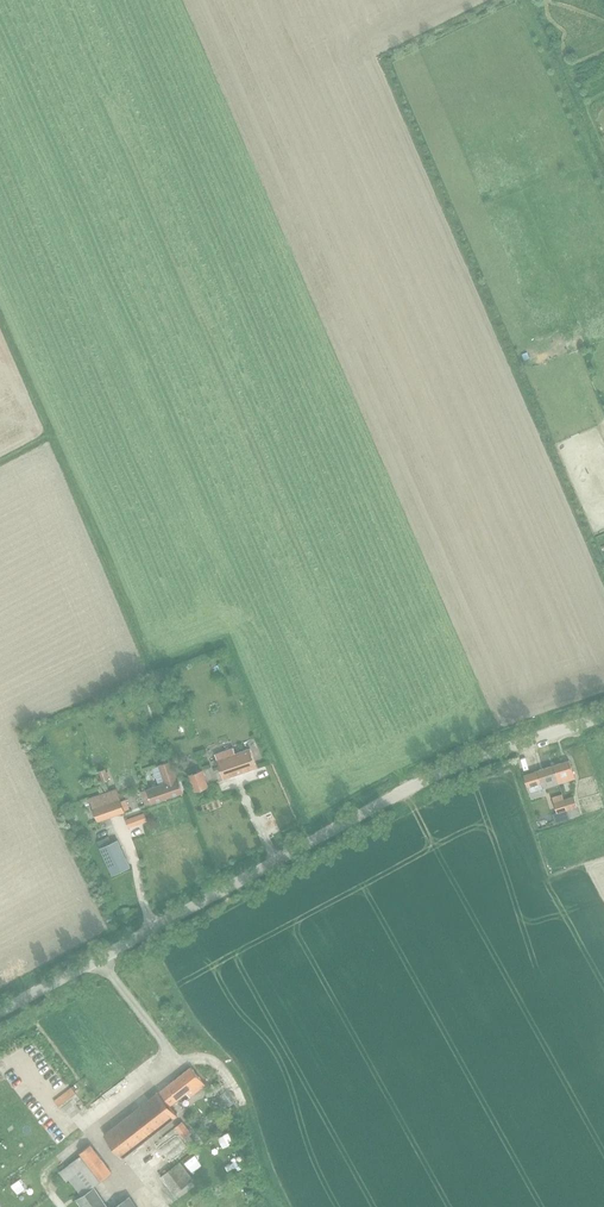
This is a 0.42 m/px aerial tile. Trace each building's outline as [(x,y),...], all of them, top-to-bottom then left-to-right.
[(148,686),(134,691),(137,699),(150,694),(148,686)] [(215,755),(224,780),(257,769),(250,749),(236,754),(234,748),(215,755)] [(146,803),(184,790),(179,777),(178,777),(171,759),(158,764),(165,782),(142,790),(146,803)] [(575,777),(570,760),(553,765),(559,783),(575,777)] [(541,781),(543,788),(559,783),(553,765),(524,774),(528,785),(541,781)] [(105,768),(99,770),(103,780),(109,778),(105,768)] [(195,790),(209,785),(206,779),(200,781),(196,772),(189,774),(195,790)] [(98,820),(125,810),(117,787),(90,797),(98,820)] [(564,793),(562,794),(570,818),(580,815),(574,795),(565,798),(564,793)] [(570,818),(562,794),(553,797),(557,812),(553,813),(556,822),(570,818)] [(145,812),(127,818),(129,825),(147,818),(145,812)] [(111,874),(128,866),(117,840),(99,848),(111,874)] [(121,1157),(176,1115),(168,1104),(185,1091),(190,1096),(204,1085),(189,1067),(103,1133),(121,1157)] [(58,1105),(76,1092),(71,1085),(53,1099),(58,1105)] [(184,1138),(190,1133),(181,1122),(175,1126),(184,1138)] [(80,1194),(100,1179),(111,1171),(90,1143),(79,1152),(80,1153),(58,1170),(66,1180),(68,1178),(80,1194)] [(179,1161),(168,1170),(160,1176),(174,1193),(193,1178),(179,1161)] [(94,1186),(77,1198),(83,1206),(108,1206),(94,1186)] [(130,1196),(113,1206),(137,1206),(130,1196)]
